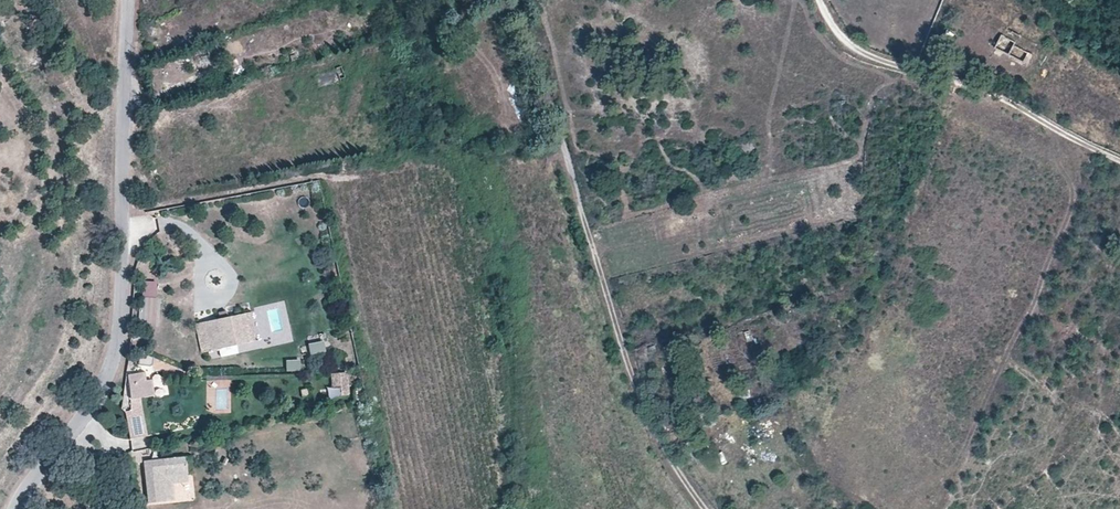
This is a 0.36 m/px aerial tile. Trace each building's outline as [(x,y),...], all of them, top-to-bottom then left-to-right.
[(449,26),(447,21),(437,24),(439,30),(449,26)] [(1016,41),(1002,34),(996,47),(1024,60),(1029,51),(1014,45),(1016,41)] [(256,341),(250,312),(203,322),(210,351),(256,341)] [(210,351),(203,322),(195,324),(201,353),(210,351)] [(324,340),(309,343),(311,353),(326,350),(324,340)] [(152,361),(153,358),(140,353),(136,361),(149,367),(152,361)] [(300,359),(286,360),(287,371),(300,371),(300,359)] [(331,373),(331,387),(349,387),(348,372),(331,373)] [(147,436),(141,397),(154,396),(153,381),(146,382),(145,373),(127,376),(130,399),(131,399),(132,412),(126,413),(130,438),(147,436)] [(327,387),(328,398),(341,397),(340,386),(327,387)] [(141,462),(140,450),(129,452),(131,464),(141,462)] [(187,474),(185,457),(144,461),(146,483),(148,502),(168,500),(165,477),(187,474)] [(188,481),(187,474),(165,477),(168,500),(175,500),(173,483),(188,481)]
